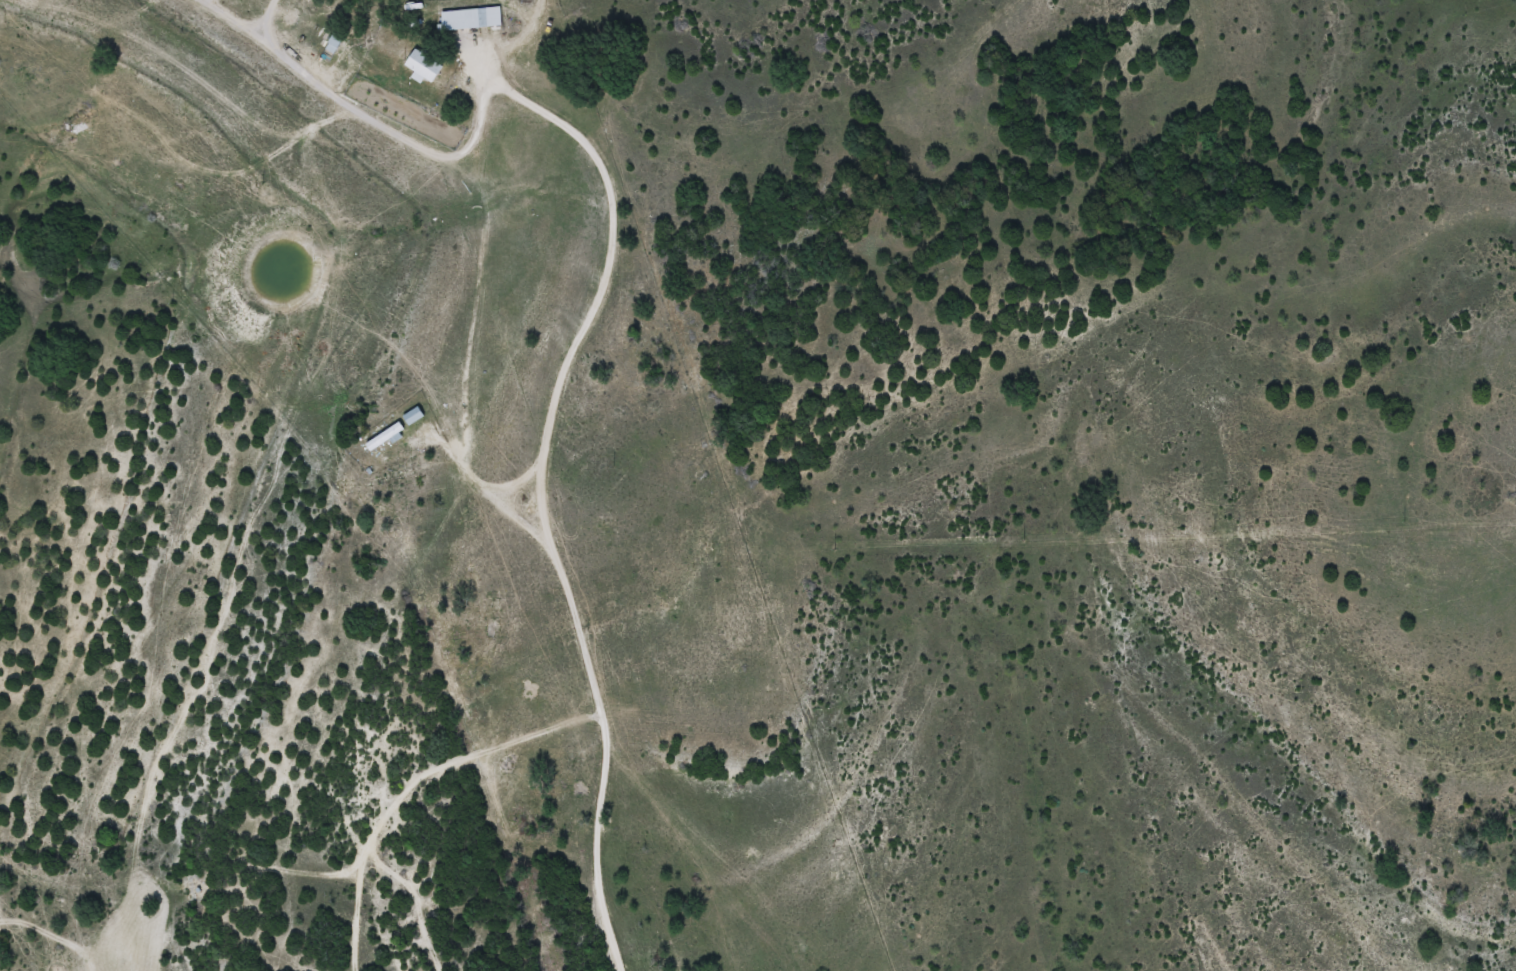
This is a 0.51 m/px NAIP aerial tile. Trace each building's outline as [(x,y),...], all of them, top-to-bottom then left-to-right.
[(485,28),(484,8),(438,11),(439,31),(485,28)] [(340,36),(329,32),(322,50),(333,54),(340,36)] [(401,66),(429,83),(441,64),(413,46),(401,66)]
